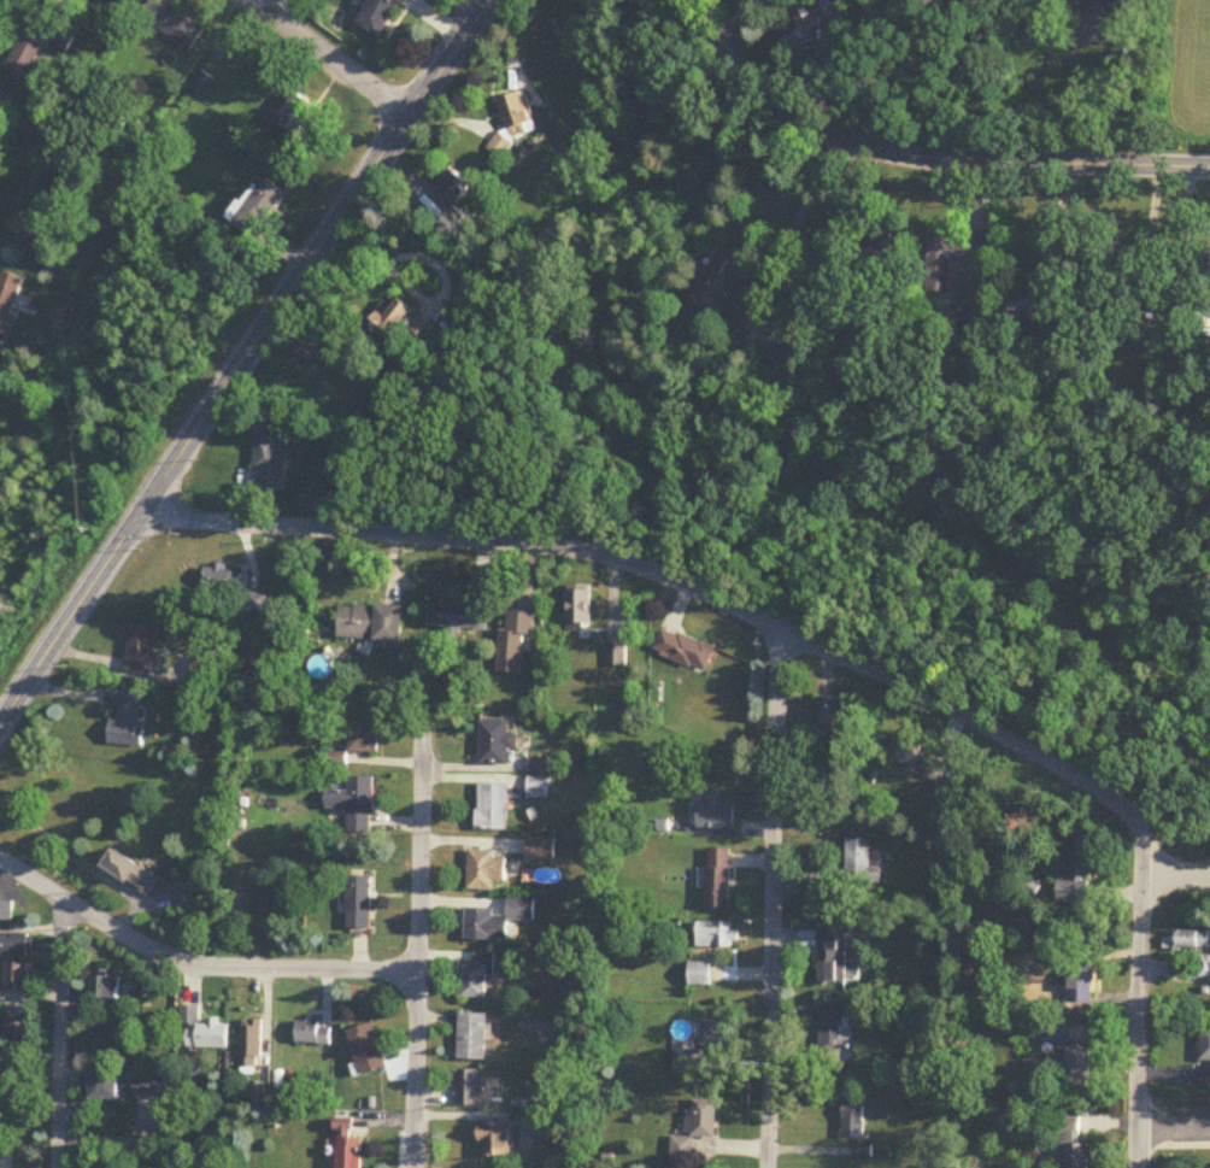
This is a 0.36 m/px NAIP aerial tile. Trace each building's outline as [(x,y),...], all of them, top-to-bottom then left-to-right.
[(141,21),(193,51),(205,30),(153,0),(141,21)] [(357,23),(380,39),(407,0),(373,0),(357,23)] [(823,11),(841,2),(839,0),(817,0),(823,11)] [(818,49),(811,32),(822,28),(819,22),(783,37),(793,60),(818,49)] [(44,83),(50,69),(38,63),(45,46),(23,36),(9,67),(44,83)] [(216,82),(202,73),(193,88),(207,97),(216,82)] [(499,98),(507,130),(534,124),(527,92),(499,98)] [(299,138),(319,109),(295,93),(276,122),(299,138)] [(490,149),(503,159),(516,142),(503,132),(490,149)] [(288,197),(267,176),(227,217),(247,237),(288,197)] [(929,232),(929,292),(953,292),(953,259),(989,259),(989,231),(929,232)] [(0,272),(0,333),(11,336),(25,278),(0,272)] [(1004,325),(1024,325),(1024,323),(1048,323),(1048,295),(1004,295),(1004,325)] [(370,328),(390,344),(416,312),(395,296),(370,328)] [(433,346),(437,327),(417,322),(412,341),(433,346)] [(263,491),(285,492),(287,452),(282,451),(283,429),(255,427),(253,473),(264,473),(263,491)] [(206,589),(233,589),(233,570),(206,570),(206,589)] [(592,626),(592,586),(566,586),(566,626),(592,626)] [(488,631),(490,607),(431,602),(428,634),(461,637),(461,629),(488,631)] [(403,607),(339,605),(338,640),(402,643),(403,607)] [(536,614),(508,613),(508,632),(500,632),(499,674),(523,675),(525,638),(535,639),(536,614)] [(124,670),(149,674),(157,633),(132,628),(124,670)] [(717,647),(664,629),(655,654),(708,673),(717,647)] [(118,721),(110,721),(109,746),(142,747),(144,697),(118,696),(118,721)] [(844,698),(820,698),(821,739),(844,739),(844,698)] [(350,717),(350,755),(378,755),(378,717),(350,717)] [(480,766),(509,766),(509,749),(518,749),(518,736),(510,736),(510,722),(480,722),(480,766)] [(944,782),(951,765),(920,753),(923,745),(899,735),(889,760),(944,782)] [(374,778),(348,778),(348,792),(327,792),(327,811),(348,811),(348,833),(374,834),(374,778)] [(510,832),(510,785),(479,785),(479,832),(510,832)] [(736,806),(722,806),(722,793),(706,793),(706,806),(699,806),(699,829),(736,829),(736,806)] [(1096,831),(1075,831),(1075,882),(1058,882),(1058,904),(1091,904),(1091,873),(1096,873),(1096,831)] [(529,840),(529,860),(554,860),(554,840),(529,840)] [(848,840),(848,884),(884,884),(884,869),(872,869),(872,840),(848,840)] [(157,876),(114,849),(102,867),(145,895),(157,876)] [(707,909),(732,909),(732,850),(707,850),(707,909)] [(495,851),(469,851),(469,891),(495,891),(495,884),(507,884),(507,858),(495,858),(495,851)] [(348,929),(372,929),(372,877),(348,877),(348,929)] [(175,911),(197,908),(193,882),(171,885),(175,911)] [(534,922),(534,900),(507,900),(507,911),(466,910),(466,943),(510,943),(510,922),(534,922)] [(698,949),(738,949),(738,924),(698,924),(698,949)] [(819,985),(843,985),(842,929),(818,929),(819,985)] [(1209,932),(1167,932),(1167,951),(1209,951),(1209,932)] [(32,958),(32,935),(0,935),(0,957),(32,958)] [(488,999),(488,979),(496,979),(496,954),(475,954),(475,966),(464,966),(464,999),(488,999)] [(1209,979),(1209,958),(1200,958),(1199,978),(1209,979)] [(711,964),(689,964),(689,987),(711,987),(711,964)] [(4,990),(31,990),(31,965),(4,965),(4,990)] [(1095,1002),(1095,966),(1070,966),(1070,1002),(1095,1002)] [(119,978),(92,978),(92,1000),(119,1000),(119,978)] [(187,1049),(228,1050),(229,1024),(200,1023),(201,1008),(183,1008),(183,1026),(188,1026),(187,1049)] [(820,1025),(819,1065),(853,1065),(853,1010),(813,1010),(813,1025),(820,1025)] [(488,1062),(488,1015),(459,1015),(459,1062),(488,1062)] [(241,1069),(262,1069),(262,1022),(241,1022),(241,1069)] [(731,1022),(675,1024),(676,1074),(728,1072),(727,1050),(732,1050),(731,1022)] [(296,1046),(331,1046),(331,1023),(296,1023),(296,1046)] [(362,1076),(388,1068),(375,1025),(348,1033),(362,1076)] [(1201,1027),(1200,1064),(1209,1064),(1209,1027),(1201,1027)] [(1090,1046),(1065,1047),(1065,1033),(1045,1033),(1045,1053),(1064,1053),(1065,1093),(1091,1093),(1090,1046)] [(484,1072),(456,1072),(456,1107),(484,1107),(484,1072)] [(86,1101),(119,1101),(119,1077),(86,1077),(86,1101)] [(170,1077),(137,1077),(137,1099),(170,1099),(170,1077)] [(694,1139),(717,1140),(719,1102),(693,1101),(691,1139),(673,1138),(672,1162),(692,1164),(694,1139)] [(864,1102),(843,1102),(843,1141),(864,1141),(864,1102)] [(1092,1144),(1081,1144),(1081,1118),(1062,1118),(1061,1160),(1067,1160),(1067,1167),(1092,1167),(1092,1144)] [(353,1139),(353,1121),(337,1121),(337,1167),(363,1167),(363,1139),(353,1139)] [(512,1158),(512,1146),(522,1146),(522,1131),(512,1131),(512,1124),(481,1124),(481,1158),(512,1158)]
